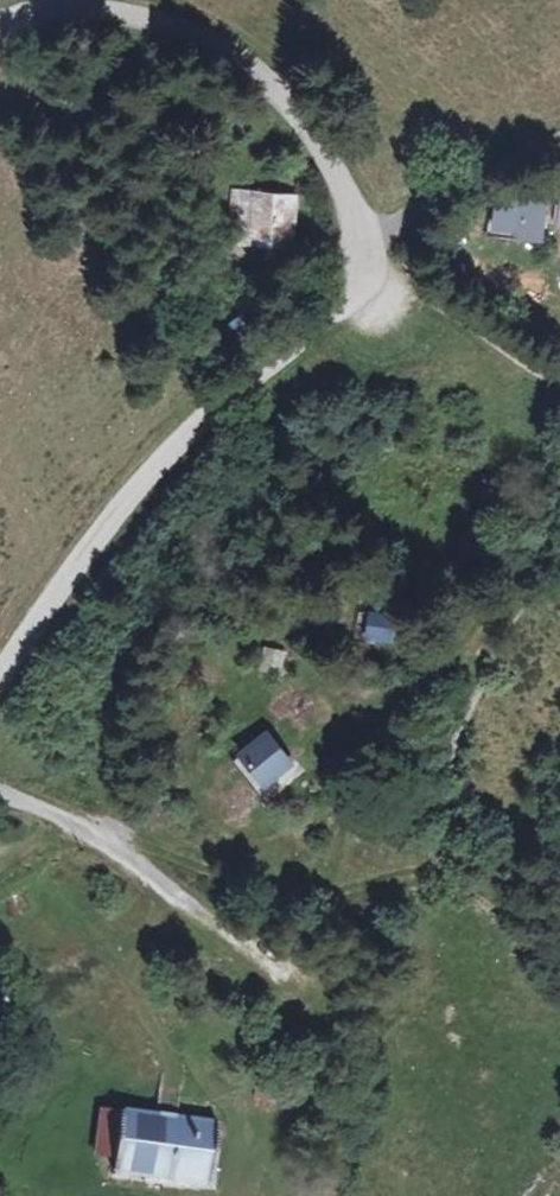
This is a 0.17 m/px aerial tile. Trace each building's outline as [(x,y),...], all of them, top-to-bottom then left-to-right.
[(293,240),(300,192),(242,184),(236,231),(293,240)] [(539,214),(496,201),(489,228),(532,240),(539,214)] [(361,612),(360,633),(384,635),(386,613),(361,612)] [(263,647),(262,672),(278,673),(279,648),(263,647)] [(248,758),(277,782),(298,755),(269,732),(248,758)] [(277,782),(248,758),(241,767),(270,790),(277,782)] [(111,1144),(106,1165),(212,1191),(226,1135),(100,1104),(91,1140),(111,1144)]
